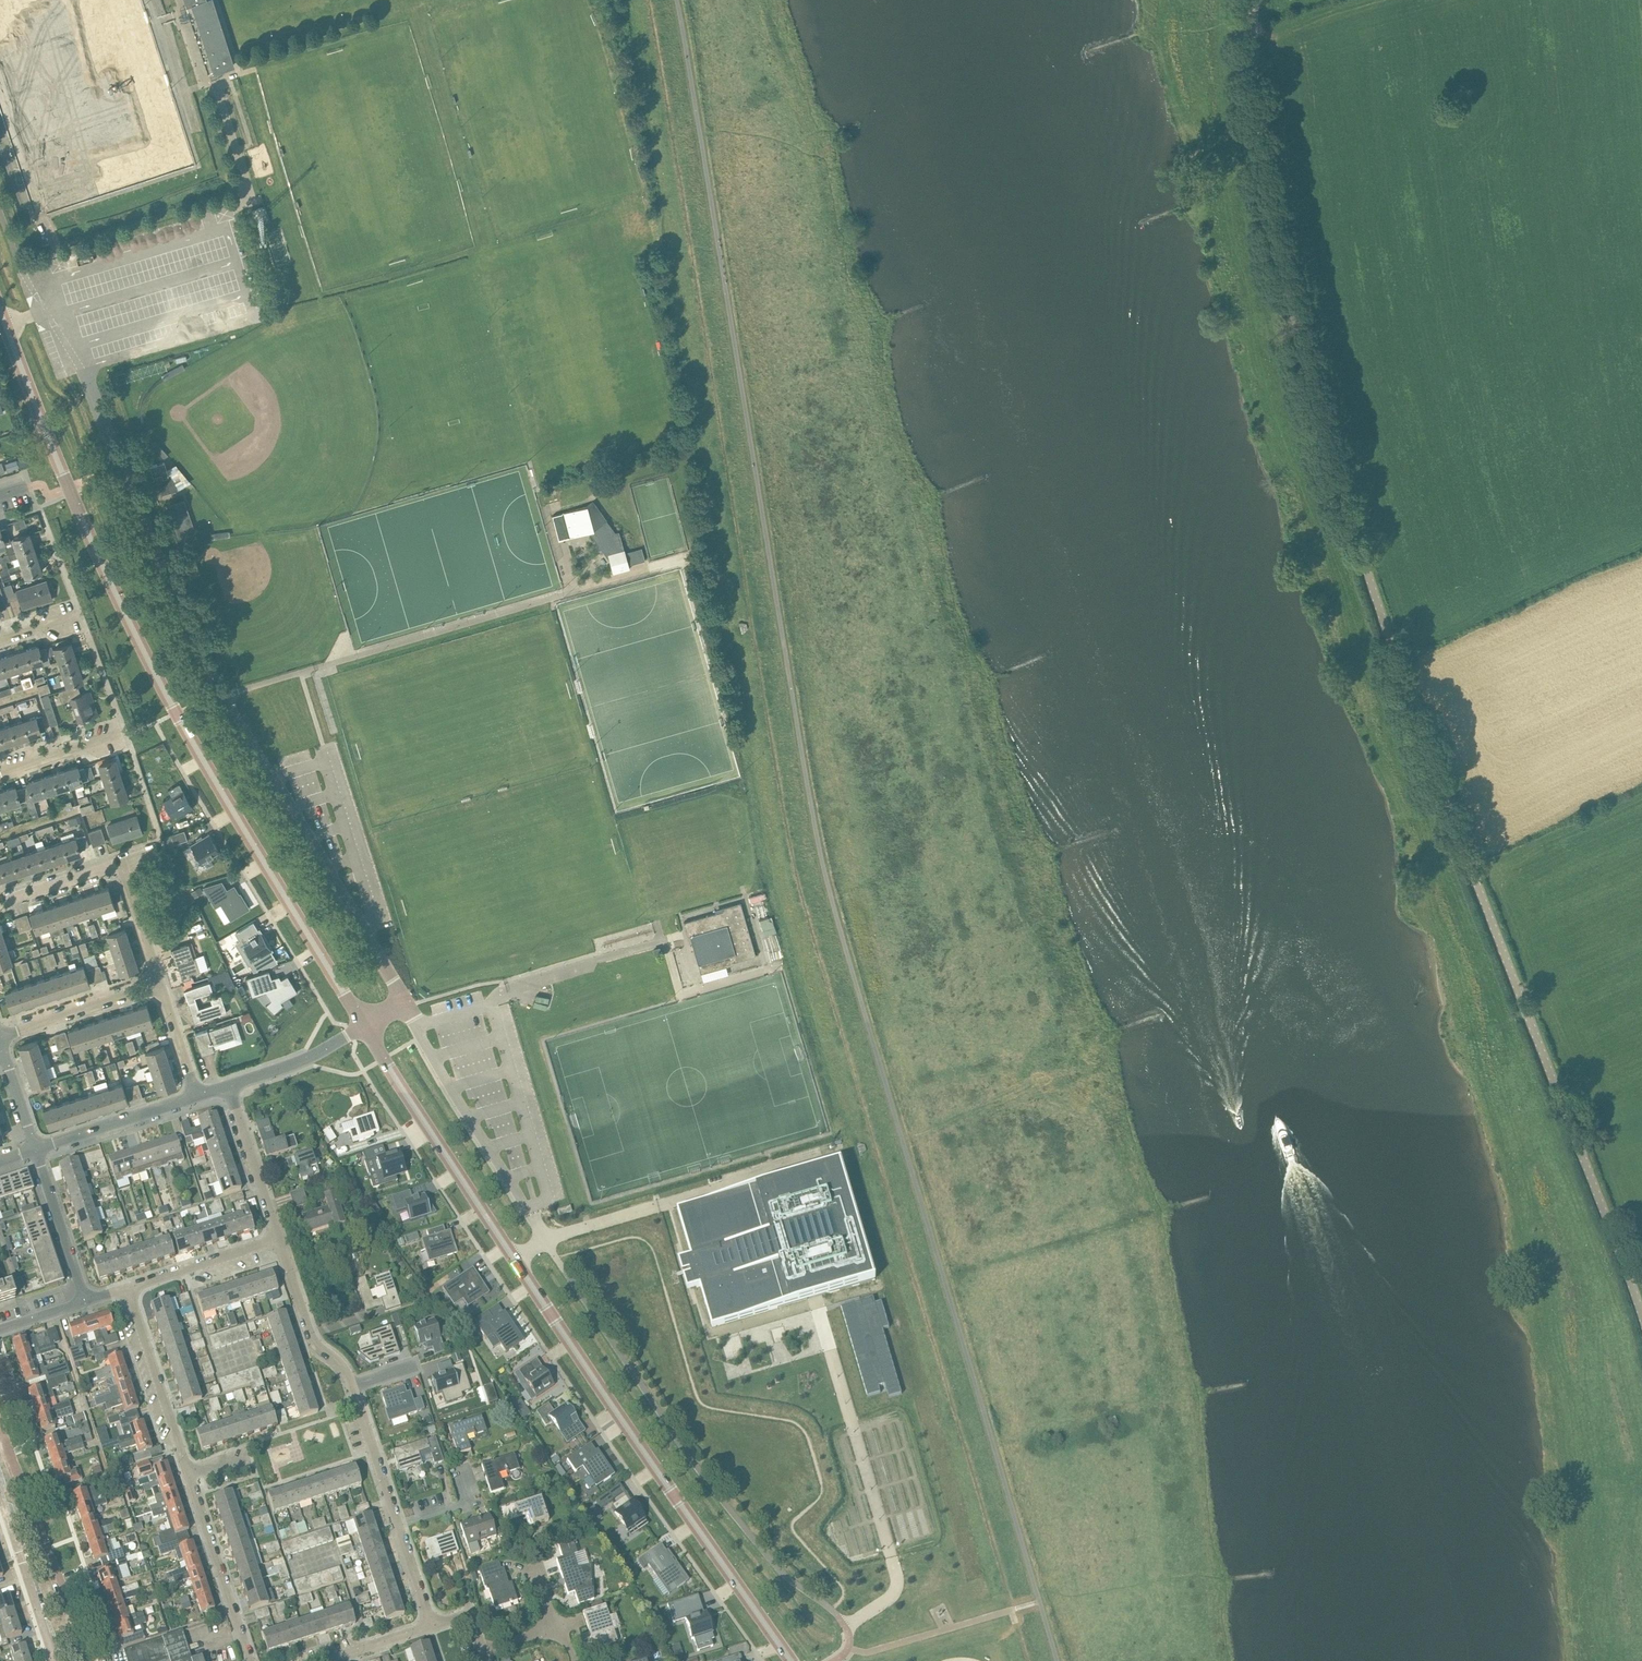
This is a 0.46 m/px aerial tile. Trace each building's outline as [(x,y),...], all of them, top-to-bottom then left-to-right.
[(208,73),(233,65),(212,0),(184,0),(208,73)] [(11,433),(9,437),(16,440),(18,436),(16,432),(11,433)] [(156,476),(161,494),(177,489),(177,486),(170,475),(168,476),(165,462),(150,466),(153,476),(156,476)] [(168,506),(179,536),(195,531),(184,500),(168,506)] [(587,506),(552,515),(559,539),(567,537),(570,536),(578,534),(580,533),(580,534),(590,531),(598,542),(605,540),(609,556),(610,559),(610,560),(613,572),(629,568),(628,565),(645,560),(642,548),(625,552),(624,549),(619,531),(615,532),(605,517),(595,504),(593,501),(587,506)] [(10,539),(10,538),(6,527),(0,529),(4,542),(8,554),(34,546),(29,533),(10,539)] [(568,543),(557,546),(562,564),(573,562),(568,543)] [(22,564),(38,559),(34,546),(8,554),(10,559),(19,556),(22,564)] [(8,554),(0,557),(0,559),(1,563),(6,561),(10,559),(8,554)] [(26,576),(31,574),(42,571),(38,559),(22,564),(8,568),(10,573),(24,569),(26,576)] [(10,573),(8,568),(6,561),(1,563),(4,570),(0,571),(2,576),(10,573)] [(4,585),(9,600),(19,597),(23,607),(43,601),(43,602),(53,599),(47,581),(14,592),(11,583),(4,585)] [(742,622),(739,623),(741,634),(744,633),(748,629),(747,624),(742,622)] [(59,660),(75,655),(71,642),(55,648),(59,660)] [(43,661),(39,649),(39,647),(38,645),(25,649),(30,665),(43,661)] [(51,663),(49,657),(45,647),(39,649),(43,661),(44,665),(51,663)] [(18,669),(30,665),(25,649),(13,653),(18,669)] [(6,673),(18,669),(13,653),(0,657),(6,673)] [(63,673),(79,668),(75,655),(59,660),(63,673)] [(67,685),(83,680),(79,668),(63,673),(67,685)] [(37,683),(45,681),(44,675),(35,678),(37,683)] [(33,685),(33,684),(30,676),(21,679),(22,683),(24,688),(33,685)] [(16,691),(24,688),(22,683),(14,686),(16,691)] [(71,698),(75,710),(78,720),(97,715),(89,692),(81,695),(78,684),(60,690),(63,701),(71,698)] [(41,696),(51,725),(58,723),(48,694),(41,696)] [(15,708),(13,703),(4,706),(6,711),(15,708)] [(46,727),(43,717),(42,715),(36,717),(23,721),(28,737),(41,733),(40,729),(46,727)] [(16,741),(28,737),(23,721),(10,725),(16,741)] [(16,741),(10,725),(0,728),(0,735),(3,745),(16,741)] [(103,777),(119,772),(115,759),(99,764),(103,777)] [(83,781),(79,769),(77,765),(65,770),(70,786),(83,781)] [(89,779),(88,777),(85,767),(79,769),(83,781),(89,779)] [(57,790),(70,786),(65,770),(52,774),(57,790)] [(108,789),(124,784),(119,772),(103,777),(108,789)] [(45,794),(57,790),(52,774),(39,778),(45,794)] [(33,798),(45,794),(39,778),(27,782),(28,786),(22,787),(26,800),(32,819),(39,817),(33,798)] [(128,797),(124,784),(108,789),(112,802),(128,797)] [(172,797),(165,801),(176,820),(195,809),(183,790),(180,785),(178,786),(168,791),(172,797)] [(26,800),(22,787),(16,789),(15,786),(2,790),(7,806),(20,802),(26,800)] [(80,803),(89,800),(87,795),(78,798),(80,803)] [(63,809),(72,806),(71,801),(62,803),(63,809)] [(92,803),(86,805),(88,812),(95,810),(92,803)] [(86,805),(80,807),(82,814),(88,812),(86,805)] [(108,825),(113,841),(133,835),(133,836),(142,833),(137,815),(108,825)] [(46,832),(54,829),(52,824),(44,827),(46,832)] [(37,835),(46,832),(44,827),(35,830),(37,835)] [(88,832),(93,845),(106,841),(101,827),(88,832)] [(184,829),(171,834),(174,843),(187,839),(184,829)] [(21,840),(29,837),(28,832),(19,835),(21,840)] [(209,833),(190,844),(201,863),(220,852),(209,833)] [(12,843),(21,840),(19,835),(10,838),(12,843)] [(86,848),(82,837),(82,835),(63,842),(68,857),(80,853),(79,850),(86,848)] [(55,861),(68,857),(63,842),(50,846),(55,861)] [(55,861),(50,846),(38,850),(43,866),(55,861)] [(30,870),(43,866),(38,850),(25,854),(30,870)] [(18,874),(30,870),(25,854),(13,858),(18,874)] [(6,878),(18,874),(13,858),(0,862),(6,878)] [(242,898),(234,885),(226,889),(221,881),(203,886),(211,899),(217,896),(230,919),(249,907),(243,897),(242,898)] [(109,887),(95,892),(101,910),(115,906),(109,887)] [(199,887),(192,891),(195,896),(202,891),(199,887)] [(95,892),(82,896),(88,914),(101,910),(95,892)] [(82,896),(69,900),(75,919),(88,914),(82,896)] [(69,900),(56,905),(62,923),(75,919),(69,900)] [(733,960),(733,961),(756,955),(741,902),(721,907),(723,912),(717,914),(716,912),(684,922),(688,936),(692,934),(701,963),(698,963),(701,973),(727,966),(726,962),(733,960)] [(56,905),(43,909),(49,927),(62,923),(56,905)] [(36,932),(49,927),(43,909),(30,913),(36,932)] [(27,914),(21,916),(25,930),(31,928),(27,914)] [(763,934),(775,931),(771,915),(759,919),(763,934)] [(25,930),(21,916),(15,918),(19,932),(25,930)] [(240,940),(236,943),(249,964),(250,963),(254,970),(257,969),(261,966),(262,967),(270,965),(271,964),(277,961),(271,952),(270,951),(272,950),(259,928),(258,930),(253,922),(250,924),(238,931),(236,932),(240,939),(240,940)] [(120,923),(113,926),(114,932),(122,929),(120,923)] [(88,938),(95,936),(91,924),(88,924),(90,933),(86,934),(88,938)] [(130,942),(130,941),(125,928),(122,929),(114,932),(109,934),(107,934),(111,948),(130,942)] [(8,950),(4,937),(0,938),(0,953),(8,950)] [(81,950),(87,948),(85,941),(79,944),(81,950)] [(134,955),(130,942),(111,948),(106,949),(110,963),(116,961),(134,955)] [(189,943),(171,948),(176,963),(178,963),(183,979),(184,979),(193,976),(192,974),(200,971),(195,956),(193,957),(189,943)] [(72,953),(79,950),(77,944),(70,946),(72,953)] [(49,951),(46,945),(40,947),(43,953),(49,951)] [(32,950),(34,955),(34,956),(40,954),(38,948),(32,950)] [(10,964),(12,963),(8,950),(0,953),(0,967),(10,964)] [(100,966),(99,966),(95,953),(84,957),(88,970),(94,968),(100,966)] [(116,961),(117,964),(120,974),(138,968),(134,955),(116,961)] [(9,970),(12,970),(10,964),(0,967),(0,974),(9,970)] [(84,966),(70,970),(76,988),(90,984),(84,966)] [(98,981),(104,979),(100,966),(94,968),(98,981)] [(88,970),(92,983),(98,981),(94,968),(88,970)] [(70,970),(57,974),(63,993),(76,988),(70,970)] [(226,970),(209,976),(212,984),(229,977),(226,970)] [(281,1001),(298,991),(288,975),(281,979),(279,975),(272,978),(269,970),(246,977),(253,995),(266,991),(271,1000),(266,1004),(274,1013),(283,1005),(281,1001)] [(57,974),(44,978),(50,997),(63,993),(57,974)] [(44,978),(31,983),(37,1001),(50,997),(44,978)] [(307,998),(313,994),(304,979),(298,983),(307,998)] [(184,989),(187,999),(188,998),(195,1022),(226,1011),(221,994),(210,998),(212,1004),(199,1008),(195,996),(212,990),(209,981),(193,986),(184,989)] [(31,983),(18,987),(24,1005),(37,1001),(31,983)] [(243,984),(238,986),(242,994),(246,991),(243,984)] [(18,987),(5,991),(11,1010),(24,1006),(18,987)] [(292,1018),(310,1005),(305,999),(288,1012),(292,1018)] [(147,1004),(134,1009),(140,1027),(153,1023),(147,1004)] [(134,1009),(120,1013),(126,1031),(140,1027),(134,1009)] [(120,1013),(107,1017),(113,1036),(126,1031),(120,1013)] [(107,1017),(94,1022),(100,1040),(113,1036),(107,1017)] [(94,1022),(81,1026),(87,1044),(100,1040),(94,1022)] [(202,1053),(214,1049),(213,1045),(236,1037),(231,1023),(208,1030),(207,1029),(196,1033),(202,1053)] [(81,1026),(68,1030),(74,1049),(87,1044),(81,1026)] [(65,1031),(59,1033),(63,1047),(70,1045),(65,1031)] [(59,1033),(53,1035),(58,1049),(63,1047),(59,1033)] [(42,1054),(41,1051),(38,1040),(19,1046),(24,1060),(42,1054)] [(159,1041),(152,1043),(154,1049),(161,1046),(159,1041)] [(168,1059),(164,1045),(161,1046),(154,1049),(147,1051),(145,1051),(150,1065),(168,1059)] [(68,1060),(74,1058),(70,1047),(64,1049),(68,1060)] [(46,1067),(44,1060),(42,1054),(24,1060),(28,1073),(46,1067)] [(87,1068),(94,1065),(91,1055),(90,1055),(92,1062),(86,1064),(85,1062),(79,1064),(81,1070),(87,1068)] [(126,1065),(124,1059),(117,1061),(119,1067),(126,1065)] [(172,1072),(168,1059),(150,1065),(154,1078),(172,1072)] [(111,1070),(117,1068),(115,1061),(109,1064),(111,1070)] [(70,1067),(72,1073),(78,1071),(76,1065),(70,1067)] [(32,1086),(35,1085),(48,1081),(51,1080),(46,1067),(28,1073),(32,1086)] [(154,1078),(158,1091),(177,1085),(172,1072),(154,1078)] [(37,1091),(48,1088),(50,1087),(48,1081),(35,1085),(37,1091)] [(115,1106),(128,1101),(122,1083),(109,1087),(115,1106)] [(132,1085),(137,1099),(143,1097),(138,1083),(132,1085)] [(132,1085),(126,1087),(131,1101),(137,1099),(132,1085)] [(102,1110),(115,1106),(109,1087),(96,1092),(102,1110)] [(89,1114),(102,1110),(96,1092),(83,1096),(89,1114)] [(76,1118),(89,1114),(83,1096),(70,1100),(76,1118)] [(63,1123),(76,1118),(70,1100),(57,1104),(63,1123)] [(49,1127),(63,1123),(57,1104),(43,1109),(49,1127)] [(186,1139),(221,1128),(217,1114),(198,1120),(201,1127),(191,1130),(188,1121),(181,1124),(186,1139)] [(380,1131),(374,1114),(354,1120),(357,1128),(350,1130),(354,1143),(375,1137),(373,1133),(380,1131)] [(268,1121),(256,1125),(259,1131),(270,1128),(268,1121)] [(206,1146),(225,1140),(221,1128),(186,1139),(187,1144),(204,1139),(206,1146)] [(329,1128),(323,1133),(330,1144),(331,1143),(337,1139),(336,1139),(329,1128)] [(272,1134),(261,1138),(264,1146),(263,1147),(267,1158),(298,1148),(294,1137),(275,1143),(272,1134)] [(176,1135),(164,1139),(172,1163),(176,1161),(177,1163),(184,1160),(176,1135)] [(164,1139),(153,1143),(161,1169),(169,1166),(168,1164),(172,1163),(164,1139)] [(210,1158),(229,1152),(225,1140),(206,1146),(201,1148),(203,1154),(208,1152),(210,1158)] [(153,1143),(142,1146),(150,1170),(154,1169),(155,1171),(161,1169),(153,1143)] [(383,1145),(364,1152),(367,1163),(375,1160),(379,1174),(377,1175),(381,1185),(397,1180),(396,1176),(406,1173),(399,1152),(387,1156),(383,1145)] [(860,1145),(857,1146),(861,1156),(864,1155),(867,1151),(865,1146),(860,1145)] [(142,1146),(131,1150),(139,1176),(146,1173),(146,1171),(150,1170),(142,1146)] [(301,1181),(319,1175),(311,1149),(299,1153),(300,1156),(287,1161),(289,1168),(296,1166),(301,1181)] [(131,1150),(119,1154),(127,1177),(132,1176),(133,1178),(139,1176),(131,1150)] [(214,1170),(233,1164),(229,1152),(210,1158),(214,1170)] [(119,1154),(108,1157),(117,1183),(124,1180),(123,1179),(127,1177),(119,1154)] [(194,1167),(201,1165),(199,1158),(192,1161),(194,1167)] [(64,1178),(82,1172),(78,1160),(59,1166),(64,1178)] [(700,1285),(712,1327),(876,1278),(841,1162),(678,1208),(692,1254),(682,1257),(691,1288),(700,1285)] [(102,1173),(108,1171),(106,1164),(100,1166),(102,1173)] [(237,1177),(233,1164),(214,1170),(218,1183),(219,1183),(237,1177)] [(27,1172),(17,1176),(23,1194),(33,1191),(27,1172)] [(86,1185),(82,1172),(64,1178),(68,1191),(86,1185)] [(17,1176),(7,1179),(13,1197),(23,1194),(17,1176)] [(241,1190),(237,1177),(219,1183),(218,1183),(223,1196),(241,1190)] [(0,1181),(0,1191),(3,1200),(13,1197),(7,1179),(0,1181)] [(202,1188),(208,1186),(211,1185),(209,1179),(200,1182),(202,1188)] [(72,1203),(90,1197),(86,1185),(68,1191),(72,1203)] [(109,1195),(115,1193),(113,1186),(107,1189),(109,1195)] [(204,1194),(210,1192),(208,1186),(202,1188),(204,1194)] [(295,1208),(308,1204),(303,1188),(290,1193),(295,1208)] [(410,1191),(392,1197),(397,1212),(407,1209),(411,1222),(437,1213),(425,1195),(412,1199),(410,1191)] [(346,1228),(344,1224),(345,1224),(335,1192),(324,1195),(328,1207),(303,1216),(308,1232),(318,1229),(334,1224),(335,1227),(337,1227),(338,1230),(346,1228)] [(242,1193),(230,1197),(232,1203),(244,1199),(242,1193)] [(94,1210),(90,1197),(72,1203),(76,1216),(94,1210)] [(443,1198),(437,1200),(445,1220),(451,1217),(443,1198)] [(373,1201),(368,1205),(373,1212),(378,1209),(373,1201)] [(235,1216),(241,1234),(254,1230),(246,1205),(239,1208),(242,1214),(235,1216)] [(571,1206),(558,1210),(560,1216),(572,1212),(571,1206)] [(200,1213),(198,1207),(192,1209),(194,1215),(200,1213)] [(116,1216),(122,1214),(120,1208),(114,1210),(116,1216)] [(98,1222),(94,1210),(76,1216),(80,1228),(98,1222)] [(40,1212),(22,1218),(25,1228),(44,1222),(40,1212)] [(118,1222),(124,1220),(122,1214),(116,1216),(118,1222)] [(235,1216),(223,1220),(229,1238),(241,1234),(235,1216)] [(223,1220),(211,1224),(217,1242),(229,1238),(223,1220)] [(44,1222),(25,1228),(29,1238),(47,1232),(44,1222)] [(102,1235),(98,1223),(98,1222),(80,1228),(84,1241),(102,1235)] [(211,1224),(198,1228),(204,1247),(217,1242),(211,1224)] [(145,1231),(143,1225),(137,1227),(139,1233),(145,1231)] [(429,1238),(423,1240),(430,1261),(457,1252),(450,1232),(446,1233),(444,1226),(427,1231),(429,1238)] [(198,1228),(186,1232),(192,1251),(204,1247),(198,1228)] [(127,1237),(125,1231),(112,1235),(116,1247),(120,1246),(117,1240),(127,1237)] [(47,1232),(29,1238),(32,1248),(50,1242),(47,1232)] [(186,1232),(173,1237),(179,1255),(192,1251),(186,1232)] [(162,1234),(155,1237),(162,1260),(175,1256),(169,1238),(164,1240),(162,1234)] [(411,1235),(405,1237),(407,1244),(413,1242),(411,1235)] [(95,1247),(93,1242),(93,1241),(87,1243),(89,1249),(95,1247)] [(50,1242),(32,1248),(35,1258),(53,1252),(50,1242)] [(156,1242),(144,1246),(150,1264),(162,1260),(156,1242)] [(144,1246),(131,1250),(137,1268),(150,1264),(144,1246)] [(131,1250),(119,1254),(125,1273),(137,1268),(131,1250)] [(53,1252),(35,1258),(38,1268),(57,1262),(53,1252)] [(119,1254),(106,1258),(112,1277),(125,1273),(119,1254)] [(106,1258),(94,1263),(100,1281),(112,1277),(106,1258)] [(57,1262),(38,1268),(42,1278),(60,1272),(57,1262)] [(490,1293),(474,1268),(443,1288),(449,1298),(458,1292),(468,1307),(490,1293)] [(60,1272),(42,1278),(45,1288),(63,1282),(60,1272)] [(272,1273),(260,1277),(266,1295),(278,1291),(272,1273)] [(383,1304),(385,1312),(401,1307),(389,1273),(373,1278),(377,1289),(380,1299),(373,1302),(365,1277),(356,1280),(366,1311),(376,1308),(375,1306),(383,1304)] [(260,1277),(247,1281),(253,1299),(266,1295),(260,1277)] [(247,1281),(235,1285),(241,1303),(253,1299),(247,1281)] [(235,1285),(222,1289),(228,1307),(241,1303),(235,1285)] [(15,1298),(11,1286),(0,1290),(0,1303),(15,1298)] [(222,1289),(210,1293),(215,1311),(228,1307),(222,1289)] [(182,1302),(189,1300),(190,1299),(188,1293),(180,1296),(182,1302)] [(210,1293),(197,1297),(203,1315),(215,1311),(210,1293)] [(861,1301),(842,1307),(868,1397),(881,1394),(879,1387),(885,1385),(889,1398),(902,1394),(883,1330),(889,1328),(882,1302),(875,1304),(873,1298),(861,1301)] [(173,1312),(169,1300),(151,1306),(155,1318),(173,1312)] [(284,1308),(283,1304),(282,1303),(276,1305),(278,1311),(284,1309),(284,1308)] [(487,1312),(474,1321),(487,1339),(494,1334),(506,1353),(524,1341),(505,1311),(492,1320),(487,1312)] [(177,1325),(173,1312),(155,1318),(159,1331),(177,1325)] [(285,1312),(267,1319),(271,1331),(289,1325),(285,1312)] [(188,1321),(196,1319),(194,1313),(186,1315),(188,1321)] [(106,1329),(114,1327),(109,1314),(96,1318),(102,1339),(108,1337),(106,1329)] [(458,1315),(452,1320),(458,1328),(459,1329),(465,1324),(458,1315)] [(104,1344),(102,1339),(96,1318),(83,1322),(87,1335),(93,1333),(96,1341),(97,1341),(99,1345),(104,1344)] [(190,1327),(198,1325),(196,1319),(188,1321),(190,1327)] [(434,1319),(414,1326),(421,1346),(426,1345),(427,1349),(427,1350),(433,1348),(435,1356),(445,1352),(434,1319)] [(88,1339),(87,1335),(83,1322),(69,1327),(73,1340),(76,1350),(70,1352),(74,1364),(86,1360),(82,1346),(83,1346),(82,1342),(88,1339)] [(254,1323),(248,1325),(250,1333),(256,1330),(254,1323)] [(469,1324),(462,1329),(467,1337),(474,1332),(469,1324)] [(181,1337),(177,1325),(159,1331),(163,1343),(181,1337)] [(294,1338),(289,1325),(271,1331),(275,1343),(294,1338)] [(378,1338),(380,1345),(358,1353),(370,1363),(400,1353),(391,1325),(369,1332),(372,1340),(378,1338)] [(215,1332),(213,1326),(207,1328),(209,1334),(215,1332)] [(240,1328),(244,1340),(250,1338),(246,1326),(240,1328)] [(238,1342),(244,1340),(240,1328),(234,1330),(238,1342)] [(54,1345),(60,1343),(56,1329),(46,1332),(46,1333),(44,1334),(45,1338),(36,1341),(34,1336),(13,1343),(17,1357),(54,1345)] [(232,1344),(238,1342),(234,1330),(228,1331),(232,1344)] [(226,1346),(232,1344),(228,1331),(222,1333),(226,1346)] [(220,1348),(226,1346),(222,1333),(216,1335),(220,1348)] [(105,1346),(119,1342),(116,1334),(108,1337),(102,1339),(104,1344),(105,1346)] [(214,1350),(220,1348),(216,1335),(210,1337),(214,1350)] [(185,1350),(181,1337),(163,1343),(167,1356),(185,1350)] [(294,1338),(275,1343),(280,1356),(298,1350),(294,1338)] [(192,1348),(204,1344),(203,1340),(191,1343),(192,1348)] [(256,1351),(262,1349),(260,1340),(253,1342),(256,1351)] [(56,1351),(54,1345),(17,1357),(22,1369),(35,1365),(33,1359),(56,1351)] [(95,1357),(104,1354),(102,1348),(92,1351),(94,1358),(95,1357)] [(258,1358),(265,1355),(262,1349),(256,1351),(258,1358)] [(97,1378),(126,1368),(121,1355),(119,1356),(117,1350),(104,1354),(95,1357),(97,1363),(104,1360),(105,1361),(108,1360),(110,1366),(102,1369),(102,1370),(95,1372),(97,1378)] [(171,1368),(189,1362),(185,1350),(167,1356),(171,1368)] [(298,1350),(280,1356),(284,1368),(302,1363),(298,1350)] [(459,1353),(452,1355),(455,1363),(461,1361),(459,1353)] [(63,1376),(59,1364),(47,1368),(47,1370),(45,1370),(43,1362),(35,1365),(22,1369),(26,1383),(45,1377),(47,1381),(63,1376)] [(189,1362),(171,1368),(175,1381),(193,1375),(189,1362)] [(302,1363),(284,1368),(288,1381),(306,1375),(302,1363)] [(433,1380),(431,1381),(433,1387),(435,1386),(437,1394),(442,1392),(446,1404),(463,1398),(461,1394),(471,1390),(462,1364),(452,1368),(453,1370),(432,1377),(433,1380)] [(529,1364),(514,1374),(520,1383),(524,1380),(536,1397),(554,1385),(542,1367),(535,1372),(529,1364)] [(206,1377),(213,1375),(214,1374),(212,1367),(204,1369),(206,1377)] [(256,1382),(263,1380),(258,1367),(252,1369),(256,1382)] [(264,1375),(276,1371),(275,1367),(263,1371),(264,1375)] [(116,1386),(130,1382),(126,1368),(97,1378),(99,1384),(106,1381),(106,1382),(114,1380),(116,1386)] [(250,1384),(255,1382),(256,1382),(252,1369),(246,1371),(250,1384)] [(244,1386),(250,1384),(246,1371),(239,1373),(244,1386)] [(237,1388),(244,1386),(239,1373),(233,1375),(237,1388)] [(68,1383),(65,1375),(63,1376),(47,1381),(48,1385),(29,1392),(33,1405),(46,1401),(55,1398),(52,1390),(59,1388),(58,1386),(68,1383)] [(193,1375),(175,1381),(179,1393),(198,1387),(193,1375)] [(231,1390),(237,1388),(233,1375),(226,1377),(231,1390)] [(306,1375),(288,1381),(292,1394),(310,1388),(306,1375)] [(224,1393),(231,1390),(226,1377),(220,1380),(224,1393)] [(257,1388),(264,1386),(265,1386),(263,1380),(256,1382),(255,1382),(257,1388)] [(105,1404),(134,1395),(130,1382),(116,1386),(119,1393),(111,1396),(111,1394),(94,1400),(97,1408),(105,1405),(105,1404)] [(212,1388),(214,1395),(214,1396),(220,1394),(218,1386),(212,1388)] [(407,1392),(405,1386),(382,1394),(387,1409),(387,1410),(386,1409),(390,1422),(408,1415),(418,1412),(418,1411),(425,1409),(421,1398),(414,1400),(411,1391),(407,1392)] [(202,1400),(198,1387),(179,1393),(184,1406),(202,1400)] [(314,1400),(310,1388),(292,1394),(296,1406),(314,1400)] [(246,1402),(242,1390),(238,1391),(242,1403),(246,1402)] [(238,1404),(242,1403),(238,1391),(234,1392),(234,1393),(226,1396),(227,1401),(228,1402),(237,1399),(238,1404)] [(272,1400),(280,1398),(278,1391),(270,1394),(272,1400)] [(125,1413),(128,1412),(139,1409),(134,1395),(105,1404),(105,1405),(107,1410),(123,1405),(125,1413)] [(217,1412),(221,1410),(217,1398),(213,1399),(217,1412)] [(274,1406),(282,1403),(280,1398),(272,1400),(274,1406)] [(522,1418),(530,1413),(521,1399),(513,1404),(522,1418)] [(314,1400),(296,1406),(300,1418),(318,1413),(314,1400)] [(69,1402),(49,1408),(46,1401),(33,1405),(38,1418),(71,1407),(69,1402)] [(567,1403),(548,1416),(567,1443),(585,1431),(567,1403)] [(194,1406),(188,1408),(191,1415),(197,1413),(194,1406)] [(60,1419),(73,1414),(71,1407),(38,1418),(42,1432),(55,1428),(53,1420),(60,1418),(60,1419)] [(259,1412),(265,1430),(277,1426),(272,1408),(259,1412)] [(252,1434),(265,1430),(259,1412),(246,1416),(252,1434)] [(75,1425),(86,1422),(84,1414),(73,1417),(75,1425)] [(119,1423),(121,1422),(119,1415),(107,1419),(110,1426),(114,1425),(119,1423)] [(121,1422),(119,1423),(114,1425),(118,1439),(104,1443),(106,1449),(119,1445),(148,1436),(143,1422),(141,1423),(139,1416),(121,1422)] [(239,1438),(252,1434),(246,1416),(234,1420),(239,1438)] [(288,1422),(286,1416),(279,1419),(281,1425),(288,1422)] [(430,1417),(423,1419),(425,1425),(432,1423),(430,1417)] [(474,1433),(477,1435),(476,1434),(483,1432),(479,1418),(482,1417),(481,1417),(461,1424),(461,1423),(458,1424),(458,1425),(449,1428),(458,1455),(471,1450),(470,1450),(465,1436),(474,1433)] [(1121,1430),(1117,1418),(1108,1421),(1112,1433),(1121,1430)] [(227,1442),(239,1438),(234,1420),(221,1424),(227,1442)] [(215,1446),(227,1442),(221,1424),(209,1428),(215,1446)] [(202,1451),(215,1446),(209,1428),(196,1433),(202,1451)] [(81,1437),(61,1444),(58,1436),(45,1440),(49,1454),(83,1443),(81,1437)] [(152,1449),(148,1436),(119,1445),(121,1451),(136,1446),(138,1453),(133,1455),(136,1462),(152,1457),(149,1450),(152,1449)] [(393,1451),(400,1471),(415,1466),(414,1462),(421,1460),(422,1464),(423,1464),(419,1453),(430,1449),(435,1464),(444,1461),(436,1438),(393,1451)] [(85,1449),(83,1443),(49,1454),(54,1468),(67,1463),(64,1455),(85,1449)] [(596,1487),(615,1474),(598,1449),(589,1456),(584,1448),(567,1460),(575,1472),(583,1467),(596,1487)] [(491,1494),(501,1491),(504,1490),(499,1474),(507,1471),(509,1473),(510,1473),(509,1472),(517,1470),(512,1456),(482,1466),(491,1494)] [(162,1458),(137,1466),(140,1476),(153,1472),(154,1476),(138,1481),(140,1487),(142,1486),(171,1476),(167,1464),(164,1464),(162,1458)] [(82,1480),(78,1468),(73,1469),(71,1462),(67,1463),(54,1468),(58,1481),(64,1479),(66,1485),(82,1480)] [(559,1465),(555,1468),(559,1474),(563,1471),(559,1465)] [(355,1466),(343,1470),(349,1488),(361,1484),(355,1466)] [(343,1470),(330,1474),(336,1492),(349,1488),(343,1470)] [(330,1474),(318,1478),(324,1497),(336,1492),(330,1474)] [(171,1476),(142,1486),(143,1486),(145,1492),(152,1490),(154,1496),(175,1489),(171,1476)] [(318,1478),(305,1483),(311,1501),(324,1497),(318,1478)] [(130,1480),(123,1482),(126,1492),(132,1490),(133,1489),(130,1480)] [(305,1483),(293,1487),(299,1505),(311,1501),(305,1483)] [(293,1487),(280,1491),(286,1509),(299,1505),(293,1487)] [(144,1514),(180,1503),(175,1489),(154,1496),(155,1498),(147,1500),(150,1509),(143,1511),(144,1514)] [(104,1493),(89,1498),(86,1490),(73,1494),(77,1507),(105,1498),(104,1493)] [(129,1503),(136,1501),(132,1490),(126,1492),(129,1503)] [(280,1491),(268,1495),(274,1513),(286,1509),(280,1491)] [(236,1504),(232,1492),(214,1497),(218,1510),(236,1504)] [(608,1493),(596,1501),(601,1509),(613,1501),(608,1493)] [(250,1499),(252,1504),(264,1500),(262,1496),(250,1499)] [(540,1497),(515,1506),(514,1504),(499,1509),(504,1524),(525,1517),(529,1528),(549,1521),(549,1520),(548,1520),(547,1517),(548,1517),(546,1513),(545,1513),(540,1497)] [(627,1530),(636,1524),(640,1530),(648,1524),(644,1518),(645,1517),(633,1500),(629,1502),(625,1497),(612,1506),(616,1511),(615,1512),(627,1530)] [(93,1509),(107,1505),(105,1498),(77,1507),(81,1520),(95,1516),(93,1509)] [(168,1521),(184,1516),(180,1503),(144,1514),(145,1515),(152,1513),(153,1518),(166,1514),(168,1521)] [(240,1517),(236,1504),(218,1510),(222,1522),(240,1517)] [(370,1511),(368,1504),(355,1508),(358,1516),(370,1511)] [(349,1518),(345,1506),(341,1508),(345,1520),(349,1518)] [(594,1507),(586,1512),(594,1524),(602,1518),(594,1507)] [(122,1520),(130,1518),(127,1510),(119,1512),(122,1520)] [(375,1527),(371,1515),(371,1514),(353,1520),(357,1533),(375,1527)] [(263,1523),(271,1520),(269,1515),(261,1517),(263,1523)] [(461,1524),(468,1546),(470,1554),(480,1551),(476,1540),(487,1537),(488,1539),(497,1536),(496,1534),(500,1533),(497,1526),(494,1527),(490,1515),(473,1520),(473,1522),(462,1525),(461,1524)] [(105,1521),(97,1523),(95,1516),(81,1520),(86,1534),(99,1529),(106,1527),(116,1524),(115,1519),(105,1522),(105,1521)] [(158,1547),(175,1542),(173,1536),(189,1530),(184,1516),(168,1521),(171,1530),(158,1534),(159,1536),(153,1539),(156,1548),(158,1547)] [(226,1535),(244,1529),(240,1517),(222,1522),(226,1535)] [(326,1526),(324,1518),(317,1520),(320,1528),(326,1526)] [(290,1519),(286,1520),(291,1537),(295,1536),(290,1519)] [(273,1527),(271,1520),(263,1523),(265,1529),(273,1527)] [(314,1530),(320,1528),(317,1520),(312,1522),(314,1530)] [(106,1527),(108,1533),(116,1530),(114,1525),(116,1524),(106,1527)] [(342,1531),(340,1525),(332,1527),(334,1533),(342,1531)] [(380,1539),(376,1527),(375,1527),(357,1533),(362,1545),(380,1539)] [(334,1541),(329,1528),(321,1531),(326,1544),(334,1541)] [(90,1547),(103,1542),(99,1529),(86,1534),(90,1547)] [(230,1547),(248,1542),(244,1529),(226,1535),(230,1547)] [(321,1531),(316,1533),(320,1545),(326,1544),(321,1531)] [(425,1541),(424,1542),(427,1549),(425,1549),(429,1561),(430,1561),(429,1560),(439,1557),(438,1556),(442,1555),(443,1557),(459,1552),(452,1533),(453,1533),(453,1532),(438,1537),(438,1538),(425,1542),(425,1541)] [(320,1545),(316,1533),(310,1534),(314,1547),(320,1545)] [(310,1534),(304,1536),(308,1549),(314,1547),(310,1534)] [(304,1536),(299,1538),(303,1551),(308,1549),(304,1536)] [(299,1538),(293,1540),(297,1553),(303,1551),(299,1538)] [(563,1558),(557,1560),(568,1594),(575,1592),(576,1596),(578,1603),(579,1605),(581,1604),(585,1603),(594,1600),(594,1588),(591,1588),(591,1578),(591,1572),(579,1571),(580,1567),(575,1554),(577,1554),(574,1545),(577,1544),(575,1538),(572,1539),(558,1544),(560,1549),(559,1549),(563,1558)] [(125,1558),(123,1551),(122,1551),(119,1543),(117,1544),(115,1539),(103,1542),(90,1547),(94,1561),(101,1559),(103,1565),(125,1558)] [(384,1552),(380,1540),(380,1539),(362,1545),(366,1558),(384,1552)] [(293,1540),(287,1542),(291,1555),(297,1553),(293,1540)] [(193,1543),(181,1547),(180,1547),(178,1541),(175,1542),(158,1547),(161,1556),(176,1552),(179,1562),(185,1560),(197,1556),(193,1543)] [(252,1554),(248,1542),(230,1547),(234,1560),(252,1554)] [(287,1542),(282,1544),(286,1557),(291,1555),(287,1542)] [(690,1579),(668,1550),(661,1555),(657,1549),(658,1549),(657,1548),(639,1561),(645,1569),(649,1566),(658,1578),(661,1577),(669,1588),(676,1583),(679,1588),(690,1579)] [(388,1564),(384,1552),(366,1558),(370,1570),(388,1564)] [(256,1567),(252,1554),(234,1560),(238,1572),(256,1567)] [(173,1578),(202,1569),(197,1556),(185,1560),(188,1568),(171,1573),(173,1578)] [(127,1565),(125,1558),(103,1565),(105,1571),(99,1573),(103,1587),(116,1582),(123,1580),(119,1567),(127,1565)] [(518,1601),(513,1586),(508,1588),(507,1584),(509,1583),(504,1568),(501,1569),(499,1562),(479,1569),(486,1591),(489,1590),(495,1608),(510,1603),(511,1604),(513,1603),(513,1602),(518,1601)] [(629,1562),(623,1567),(626,1572),(632,1568),(629,1562)] [(285,1564),(277,1567),(279,1573),(287,1570),(285,1564)] [(392,1577),(388,1565),(388,1564),(370,1570),(374,1583),(392,1577)] [(242,1585),(261,1579),(256,1567),(238,1572),(242,1585)] [(339,1567),(333,1569),(337,1582),(344,1580),(339,1567)] [(202,1569),(173,1578),(175,1584),(191,1579),(194,1586),(206,1582),(202,1569)] [(333,1569),(326,1571),(331,1584),(337,1582),(333,1569)] [(349,1577),(357,1575),(355,1569),(347,1571),(349,1577)] [(281,1579),(289,1577),(289,1576),(287,1570),(279,1573),(281,1579)] [(326,1571),(320,1573),(324,1586),(331,1584),(326,1571)] [(320,1573),(314,1575),(318,1588),(324,1586),(320,1573)] [(314,1575),(307,1577),(311,1590),(318,1588),(314,1575)] [(351,1583),(359,1581),(357,1575),(349,1577),(351,1583)] [(307,1577),(301,1579),(305,1592),(305,1593),(311,1590),(307,1577)] [(396,1589),(392,1577),(374,1583),(378,1595),(396,1589)] [(246,1598),(265,1592),(261,1579),(242,1585),(246,1598)] [(301,1579),(294,1582),(299,1595),(305,1592),(301,1579)] [(137,1584),(119,1590),(116,1582),(103,1587),(107,1600),(139,1590),(137,1584)] [(198,1599),(210,1595),(206,1582),(194,1586),(198,1599)] [(330,1601),(333,1600),(334,1600),(330,1588),(326,1589),(330,1601)] [(125,1609),(123,1601),(137,1596),(141,1594),(140,1589),(139,1590),(107,1600),(112,1613),(125,1609)] [(286,1592),(288,1598),(296,1596),(294,1589),(286,1592)] [(400,1602),(396,1589),(378,1595),(382,1608),(400,1602)] [(269,1604),(265,1592),(246,1598),(251,1610),(269,1604)] [(313,1602),(311,1594),(305,1596),(307,1604),(313,1602)] [(203,1613),(204,1613),(215,1609),(210,1595),(198,1599),(203,1613)] [(14,1609),(9,1596),(3,1598),(0,1599),(0,1613),(14,1609)] [(301,1606),(307,1604),(305,1596),(299,1598),(301,1606)] [(706,1621),(700,1604),(689,1607),(686,1599),(673,1603),(679,1621),(685,1619),(691,1640),(693,1639),(695,1646),(714,1640),(712,1634),(713,1633),(709,1620),(706,1621)] [(190,1602),(181,1605),(183,1611),(192,1608),(190,1602)] [(404,1614),(400,1602),(382,1608),(386,1620),(404,1614)] [(349,1606),(337,1609),(343,1628),(356,1623),(350,1605),(349,1606)] [(606,1646),(606,1645),(619,1641),(607,1605),(583,1612),(589,1632),(591,1632),(593,1638),(590,1638),(594,1649),(603,1646),(603,1647),(606,1646)] [(116,1626),(144,1617),(143,1612),(135,1614),(132,1606),(125,1609),(112,1613),(116,1626)] [(270,1616),(267,1608),(255,1612),(257,1620),(270,1616)] [(656,1608),(649,1610),(652,1618),(659,1616),(656,1608)] [(18,1621),(14,1609),(0,1613),(0,1627),(18,1621)] [(331,1632),(343,1628),(337,1609),(337,1610),(325,1614),(331,1632)] [(318,1636),(331,1632),(325,1614),(312,1618),(318,1636)] [(145,1639),(143,1631),(146,1630),(144,1624),(146,1623),(144,1617),(116,1626),(120,1640),(122,1639),(125,1646),(145,1639)] [(305,1640),(318,1636),(312,1618),(299,1622),(305,1640)] [(373,1624),(371,1618),(363,1621),(365,1627),(373,1624)] [(12,1637),(22,1634),(18,1621),(0,1627),(0,1636),(2,1641),(12,1637)] [(305,1640),(299,1622),(287,1626),(293,1644),(305,1640)] [(280,1648),(293,1644),(287,1626),(274,1630),(280,1648)] [(268,1652),(280,1648),(274,1630),(262,1634),(268,1652)] [(192,1660),(183,1631),(124,1650),(124,1651),(126,1650),(129,1660),(204,1660),(202,1657),(192,1660)] [(429,1643),(411,1649),(415,1660),(433,1655),(429,1643)] [(30,1658),(25,1645),(10,1650),(14,1660),(20,1660),(30,1658)] [(675,1655),(677,1660),(680,1660),(684,1660),(682,1653),(675,1655)]
